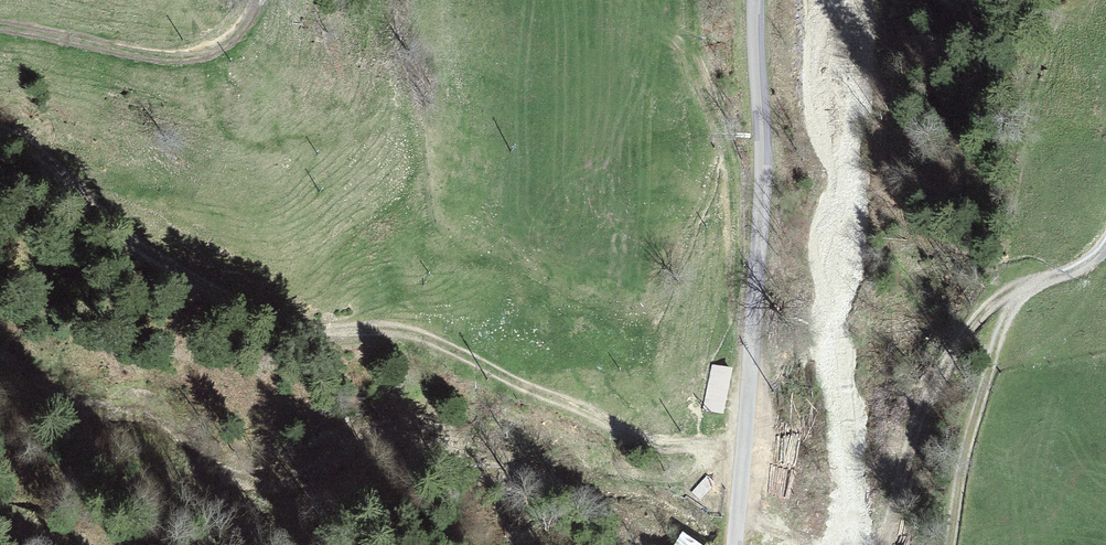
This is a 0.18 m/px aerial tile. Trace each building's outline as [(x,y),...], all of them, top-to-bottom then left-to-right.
[(705,409),(722,412),(730,370),(713,366),(705,409)]
